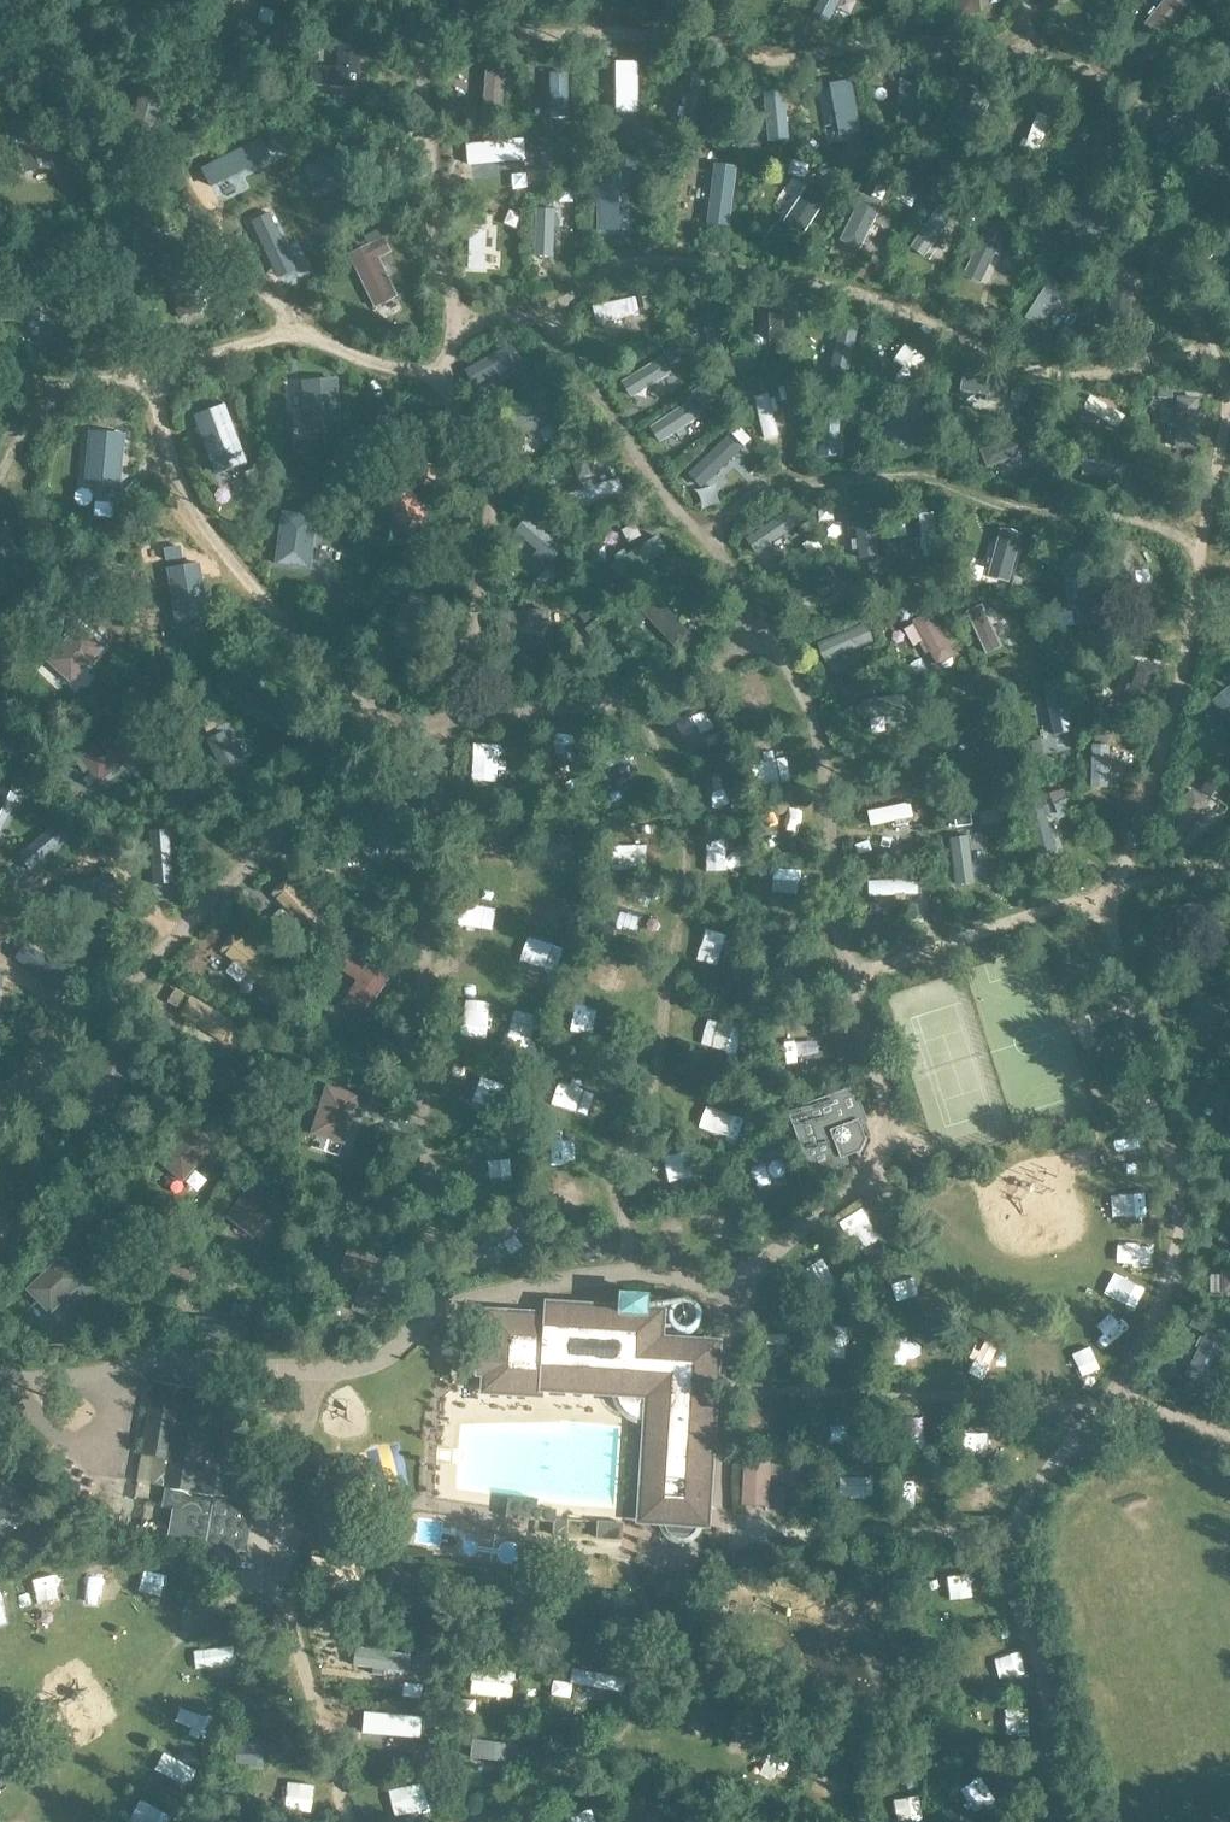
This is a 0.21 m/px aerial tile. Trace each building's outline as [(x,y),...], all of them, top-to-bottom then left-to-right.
[(208,28),(244,33),(247,0),(221,0),(219,13),(210,12),(208,28)] [(827,12),(834,0),(816,0),(813,5),(827,12)] [(978,0),(958,0),(959,16),(980,14),(978,0)] [(1156,9),(1153,7),(1148,14),(1150,16),(1144,24),(1161,39),(1192,0),(1163,0),(1156,9)] [(340,41),(360,42),(360,33),(340,32),(340,41)] [(360,42),(340,41),(337,41),(337,67),(310,66),(310,86),(359,88),(361,42),(360,42)] [(903,65),(902,74),(916,75),(916,66),(903,65)] [(502,116),(505,69),(486,67),(482,115),(502,116)] [(616,68),(616,95),(610,96),(610,108),(616,108),(616,115),(634,115),(633,68),(616,68)] [(549,72),(549,103),(545,103),(545,114),(550,114),(550,118),(568,118),(568,72),(549,72)] [(692,79),(680,124),(698,129),(710,83),(692,79)] [(912,125),(916,80),(899,79),(896,124),(912,125)] [(144,82),(130,127),(178,141),(183,123),(158,115),(166,88),(144,82)] [(861,136),(854,87),(837,90),(844,138),(861,136)] [(966,144),(992,97),(977,89),(951,135),(966,144)] [(765,99),(769,141),(785,139),(781,97),(765,99)] [(463,107),(463,118),(478,118),(478,107),(463,107)] [(4,121),(8,138),(15,137),(23,174),(54,167),(42,113),(4,121)] [(1035,116),(1018,160),(1032,166),(1049,121),(1035,116)] [(625,120),(625,129),(639,129),(639,120),(625,120)] [(559,121),(559,136),(570,136),(570,121),(559,121)] [(668,121),(665,135),(673,137),(677,123),(668,121)] [(1170,130),(1155,137),(1161,148),(1175,140),(1170,130)] [(541,153),(539,138),(529,139),(531,154),(541,153)] [(864,138),(850,140),(852,150),(866,147),(864,138)] [(951,141),(946,152),(955,156),(960,146),(951,141)] [(523,148),(474,145),(473,160),(522,163),(523,148)] [(866,159),(864,150),(853,151),(855,161),(866,159)] [(628,156),(628,165),(643,165),(643,156),(628,156)] [(825,164),(819,172),(831,182),(837,173),(825,164)] [(1091,168),(1073,169),(1074,181),(1092,180),(1091,168)] [(614,218),(613,193),(618,193),(617,183),(612,183),(612,176),(595,177),(597,219),(614,218)] [(814,177),(783,223),(800,233),(830,187),(814,177)] [(871,196),(882,201),(887,191),(875,186),(871,196)] [(542,192),(542,202),(555,202),(555,192),(542,192)] [(860,250),(883,204),(862,194),(839,240),(860,250)] [(1095,207),(1083,210),(1066,214),(1070,234),(1098,227),(1106,225),(1115,223),(1110,203),(1095,207)] [(937,209),(910,249),(924,257),(950,219),(937,209)] [(549,216),(534,215),(532,259),(547,259),(549,216)] [(991,217),(987,226),(999,231),(1003,223),(1003,222),(991,217)] [(1184,218),(1178,224),(1188,234),(1194,227),(1184,218)] [(483,234),(466,233),(464,274),(481,275),(483,234)] [(383,237),(347,254),(373,309),(398,297),(379,258),(391,253),(383,237)] [(165,261),(158,264),(171,298),(179,318),(199,310),(191,290),(188,281),(204,275),(194,250),(187,253),(165,261)] [(1114,262),(1113,275),(1127,277),(1129,264),(1114,262)] [(1040,328),(1066,289),(1050,278),(1024,318),(1040,328)] [(1114,279),(1107,330),(1125,333),(1134,282),(1114,279)] [(652,295),(643,297),(646,310),(655,308),(652,295)] [(632,301),(588,310),(592,328),(636,319),(632,301)] [(714,313),(698,316),(702,332),(698,333),(701,344),(706,343),(708,351),(722,347),(714,313)] [(769,313),(769,341),(763,341),(763,350),(769,350),(769,356),(784,356),(784,313),(769,313)] [(674,346),(664,352),(672,364),(682,358),(674,346)] [(724,354),(714,356),(717,371),(727,369),(724,354)] [(502,356),(472,377),(481,390),(511,370),(502,356)] [(901,358),(882,381),(900,396),(919,372),(901,358)] [(788,361),(772,361),(773,372),(788,372),(788,361)] [(663,373),(651,364),(634,389),(646,398),(663,373)] [(813,370),(811,383),(827,386),(829,373),(813,370)] [(962,374),(959,392),(1005,399),(1008,381),(962,374)] [(759,377),(747,380),(750,394),(762,391),(759,377)] [(338,378),(304,381),(307,434),(342,433),(338,378)] [(704,386),(693,392),(703,406),(713,400),(704,386)] [(1173,387),(1158,387),(1158,399),(1173,399),(1173,387)] [(1012,389),(1011,400),(1026,402),(1027,391),(1012,389)] [(556,395),(505,424),(514,441),(528,433),(535,429),(565,412),(556,395)] [(1176,396),(1176,407),(1172,407),(1171,419),(1175,419),(1174,449),(1198,449),(1199,397),(1176,396)] [(764,397),(750,401),(760,444),(775,440),(769,416),(773,415),(771,404),(766,405),(764,397)] [(1124,418),(1088,397),(1079,413),(1116,433),(1124,418)] [(691,398),(664,428),(674,437),(702,407),(691,398)] [(225,404),(194,417),(215,474),(248,463),(225,404)] [(912,405),(883,436),(894,447),(911,428),(914,431),(918,427),(914,423),(922,415),(912,405)] [(832,410),(819,410),(818,451),(831,451),(832,410)] [(90,431),(85,485),(121,488),(126,435),(90,431)] [(987,468),(1029,451),(1022,433),(979,450),(987,468)] [(707,480),(739,446),(726,434),(695,468),(707,480)] [(309,439),(294,440),(294,451),(310,450),(309,439)] [(1041,446),(1032,450),(1038,464),(1047,461),(1041,446)] [(1082,476),(1130,478),(1131,460),(1083,458),(1082,476)] [(419,480),(411,460),(374,475),(398,530),(426,518),(411,483),(419,480)] [(618,477),(593,486),(591,480),(582,483),(584,489),(567,494),(573,511),(624,494),(618,477)] [(549,499),(561,496),(558,488),(547,491),(549,499)] [(1144,488),(1128,488),(1128,498),(1144,498),(1144,488)] [(324,498),(322,514),(333,515),(335,499),(324,498)] [(95,502),(94,516),(113,517),(114,504),(95,502)] [(867,503),(851,507),(861,546),(876,542),(867,503)] [(933,509),(918,511),(923,557),(939,555),(933,509)] [(282,511),(275,564),(311,569),(319,516),(282,511)] [(513,526),(536,549),(533,553),(537,557),(540,553),(546,559),(558,548),(524,515),(513,526)] [(785,526),(776,515),(747,539),(756,551),(785,526)] [(1021,531),(1000,526),(986,576),(1007,582),(1021,531)] [(657,536),(610,566),(619,581),(667,551),(657,536)] [(1125,538),(1112,540),(1114,551),(1127,549),(1125,538)] [(180,545),(164,549),(166,561),(183,558),(180,545)] [(605,547),(590,548),(590,564),(605,564),(605,547)] [(566,555),(556,565),(564,572),(573,563),(566,555)] [(1067,562),(1070,578),(1066,579),(1068,590),(1072,589),(1075,608),(1094,605),(1085,559),(1067,562)] [(200,563),(167,569),(176,622),(209,617),(200,563)] [(843,565),(836,567),(841,579),(850,576),(846,563),(843,565)] [(880,571),(880,563),(867,564),(868,572),(880,571)] [(607,571),(597,578),(607,591),(616,584),(607,571)] [(1017,577),(1013,590),(1022,592),(1026,580),(1017,577)] [(412,594),(408,604),(427,611),(431,601),(412,594)] [(654,596),(640,609),(643,613),(652,622),(678,650),(693,637),(654,596)] [(707,612),(694,598),(686,605),(698,618),(707,612)] [(965,599),(953,604),(956,613),(969,608),(965,599)] [(427,611),(408,604),(402,602),(391,631),(396,633),(390,653),(414,662),(431,612),(427,611)] [(920,604),(908,610),(913,619),(924,613),(920,604)] [(1002,647),(989,621),(995,618),(991,610),(985,612),(982,604),(966,612),(986,654),(1002,647)] [(590,606),(579,615),(585,623),(597,613),(590,606)] [(496,635),(526,632),(526,636),(537,635),(537,631),(549,630),(547,608),(494,613),(496,635)] [(637,608),(628,615),(634,621),(638,626),(647,619),(637,608)] [(929,611),(911,622),(936,667),(954,656),(929,611)] [(1098,612),(1084,614),(1086,624),(1100,622),(1098,612)] [(585,628),(620,671),(635,658),(600,616),(585,628)] [(825,662),(842,655),(844,660),(854,656),(852,650),(873,642),(865,623),(817,644),(825,662)] [(80,624),(47,663),(72,684),(105,647),(80,624)] [(551,641),(540,642),(541,655),(552,654),(551,641)] [(872,643),(861,647),(866,660),(876,656),(872,643)] [(1139,662),(1131,685),(1127,684),(1124,695),(1128,696),(1125,706),(1143,712),(1158,668),(1139,662)] [(253,674),(246,687),(256,692),(263,679),(253,674)] [(1046,694),(1053,745),(1070,742),(1062,691),(1046,694)] [(910,693),(861,701),(864,720),(913,712),(910,693)] [(929,711),(926,697),(916,699),(920,714),(929,711)] [(1109,700),(1107,708),(1117,711),(1119,703),(1109,700)] [(1195,730),(1229,759),(1229,758),(1229,735),(1206,716),(1195,730)] [(984,724),(967,733),(992,781),(1009,772),(1004,763),(1007,761),(1003,753),(1000,755),(984,724)] [(81,760),(76,763),(86,778),(91,774),(97,783),(138,754),(119,726),(78,755),(81,760)] [(1095,733),(1095,742),(1107,742),(1107,733),(1095,733)] [(1043,740),(1032,742),(1035,757),(1046,755),(1043,740)] [(1108,788),(1109,763),(1113,763),(1114,752),(1109,752),(1109,745),(1091,745),(1090,787),(1108,788)] [(496,760),(472,759),(471,771),(496,773),(496,760)] [(1207,781),(1201,791),(1212,798),(1218,788),(1207,781)] [(1001,784),(987,791),(990,799),(1005,792),(1001,784)] [(1208,812),(1205,810),(1211,800),(1191,788),(1164,831),(1183,844),(1200,818),(1203,820),(1208,812)] [(381,793),(374,804),(383,810),(374,824),(377,826),(360,852),(379,865),(416,812),(391,796),(390,799),(381,793)] [(867,808),(870,823),(913,814),(910,800),(867,808)] [(926,801),(917,803),(920,814),(929,812),(926,801)] [(1034,814),(1044,810),(1042,801),(1031,805),(1034,814)] [(971,810),(956,813),(959,827),(974,825),(973,824),(971,810)] [(992,820),(973,824),(974,825),(983,873),(1002,869),(992,820)] [(567,862),(569,847),(541,844),(539,859),(567,862)] [(867,878),(868,893),(917,891),(917,876),(867,878)] [(289,878),(273,893),(310,932),(325,917),(289,878)] [(770,896),(794,895),(793,884),(769,885),(770,896)] [(866,896),(866,911),(910,909),(910,894),(866,896)] [(1159,928),(1190,926),(1190,930),(1202,930),(1201,926),(1210,925),(1209,903),(1158,906),(1159,928)] [(1226,918),(1213,918),(1214,935),(1226,934),(1226,918)] [(236,933),(221,950),(249,972),(246,976),(255,983),(258,979),(264,984),(278,966),(236,933)] [(308,936),(296,946),(303,954),(315,944),(308,936)] [(356,947),(341,971),(356,982),(341,1004),(362,1018),(388,979),(362,961),(367,954),(356,947)] [(696,982),(728,981),(727,953),(696,954),(696,982)] [(175,986),(167,1000),(176,1005),(184,991),(175,986)] [(268,986),(258,997),(266,1005),(278,993),(268,986)] [(1190,1009),(1229,1021),(1229,1003),(1196,992),(1190,1009)] [(190,995),(179,1014),(186,1018),(184,1023),(194,1029),(196,1024),(227,1042),(239,1022),(233,1019),(190,995)] [(725,1066),(739,1064),(736,1036),(722,1037),(725,1066)] [(107,1052),(81,1107),(105,1117),(131,1062),(107,1052)] [(326,1086),(311,1133),(344,1142),(352,1116),(356,1118),(360,1105),(355,1104),(358,1095),(326,1086)] [(849,1164),(846,1157),(860,1152),(866,1139),(860,1125),(868,1122),(854,1086),(787,1111),(812,1178),(849,1164)] [(366,1087),(363,1098),(378,1102),(381,1092),(366,1087)] [(555,1113),(571,1118),(577,1098),(561,1093),(555,1113)] [(727,1146),(740,1150),(749,1122),(736,1119),(727,1146)] [(182,1183),(216,1145),(190,1121),(156,1160),(182,1183)] [(225,1134),(217,1142),(229,1153),(236,1145),(225,1134)] [(257,1174),(225,1215),(253,1237),(274,1211),(278,1214),(285,1205),(281,1202),(285,1196),(257,1174)] [(293,1193),(287,1201),(299,1211),(306,1202),(293,1193)] [(16,1225),(0,1208),(0,1240),(16,1225)] [(493,1249),(500,1245),(515,1235),(505,1221),(466,1244),(476,1261),(493,1249)] [(77,1245),(65,1256),(73,1264),(85,1253),(77,1245)] [(332,1245),(326,1260),(337,1265),(342,1250),(332,1245)] [(349,1247),(340,1270),(362,1279),(356,1296),(351,1309),(366,1315),(371,1303),(380,1306),(397,1266),(371,1256),(349,1247)] [(64,1257),(26,1293),(51,1319),(89,1283),(64,1257)] [(1220,1273),(1220,1295),(1229,1295),(1229,1273),(1220,1273)] [(477,1345),(475,1377),(481,1377),(480,1394),(543,1398),(544,1393),(612,1397),(616,1407),(623,1416),(632,1422),(642,1425),(636,1524),(660,1526),(663,1534),(668,1540),(676,1543),(684,1544),(692,1541),(699,1536),(703,1529),(710,1529),(722,1340),(665,1336),(666,1307),(653,1307),(653,1297),(622,1295),(622,1304),(612,1303),(544,1300),(544,1311),(485,1307),(483,1345),(477,1345)] [(263,1332),(270,1317),(233,1300),(226,1315),(263,1332)] [(1208,1320),(1194,1314),(1190,1324),(1204,1330),(1208,1320)] [(1207,1330),(1204,1338),(1200,1336),(1195,1346),(1198,1348),(1185,1376),(1205,1386),(1228,1340),(1207,1330)] [(152,1382),(139,1456),(140,1456),(169,1461),(164,1489),(160,1507),(172,1509),(210,1515),(206,1545),(201,1569),(235,1575),(239,1551),(247,1553),(254,1502),(223,1496),(230,1457),(202,1451),(212,1392),(184,1387),(185,1382),(158,1378),(157,1383),(152,1382)] [(964,1445),(965,1467),(977,1467),(976,1445),(964,1445)] [(770,1507),(772,1457),(744,1455),(741,1505),(770,1507)] [(819,1473),(800,1472),(799,1493),(818,1494),(819,1473)] [(23,1514),(0,1473),(0,1528),(23,1514)] [(961,1508),(983,1507),(983,1492),(961,1493),(961,1508)] [(509,1496),(507,1517),(555,1523),(556,1510),(536,1508),(537,1500),(509,1496)] [(91,1513),(90,1525),(103,1526),(105,1514),(91,1513)] [(554,1537),(554,1539),(567,1540),(567,1539),(569,1523),(556,1522),(554,1537)] [(599,1523),(597,1541),(625,1542),(626,1524),(599,1523)] [(364,1647),(361,1665),(406,1671),(408,1653),(364,1647)] [(416,1658),(413,1673),(423,1674),(426,1660),(416,1658)] [(620,1661),(608,1660),(607,1670),(618,1671),(620,1661)] [(515,1669),(471,1665),(469,1680),(496,1683),(496,1688),(505,1689),(505,1683),(513,1684),(515,1669)] [(570,1683),(623,1693),(626,1678),(573,1668),(570,1683)] [(415,1719),(372,1723),(373,1739),(403,1736),(403,1741),(412,1740),(411,1735),(416,1735),(415,1719)] [(470,1757),(517,1764),(519,1745),(473,1739),(470,1757)] [(236,1765),(249,1765),(249,1744),(235,1745),(236,1765)] [(521,1759),(530,1760),(532,1747),(523,1746),(521,1759)] [(421,1785),(380,1789),(381,1804),(423,1800),(421,1785)]
